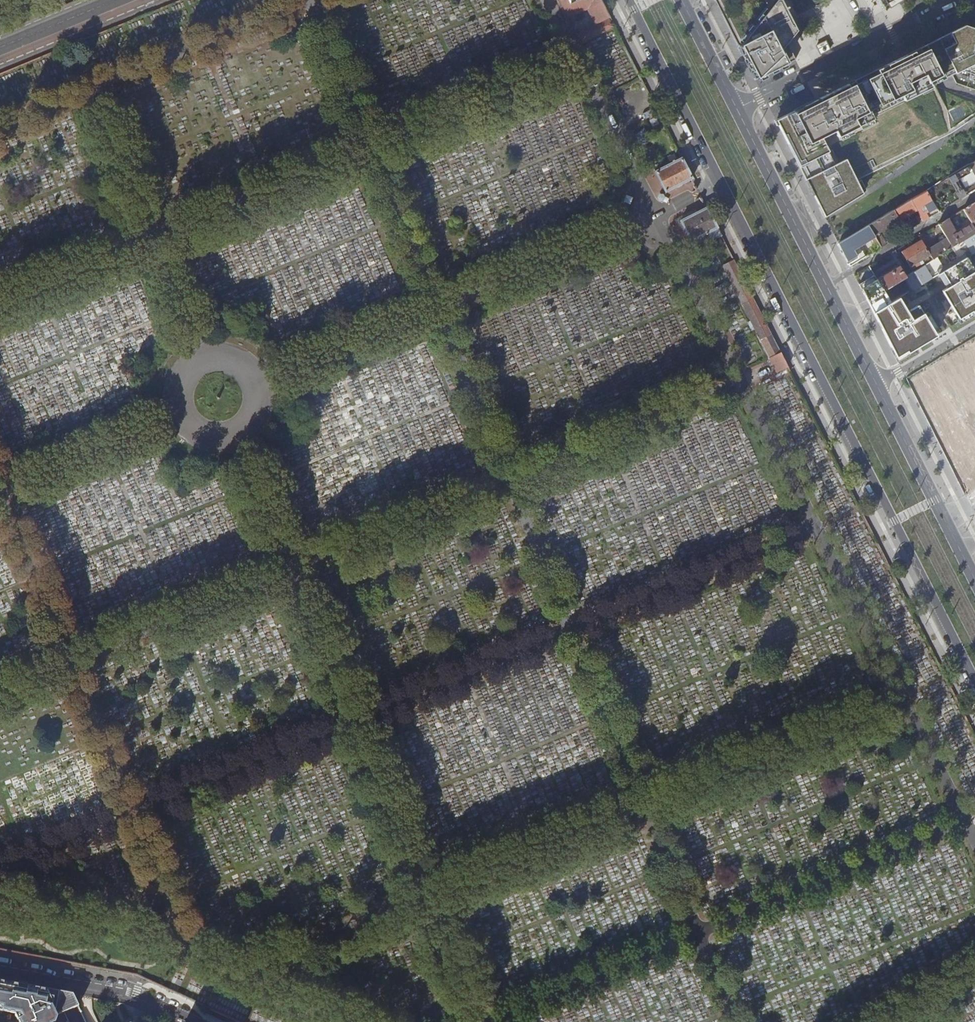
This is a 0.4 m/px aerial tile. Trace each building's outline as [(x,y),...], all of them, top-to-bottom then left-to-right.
[(601,0),(577,0),(570,3),(563,6),(567,15),(587,6),(601,0)] [(611,18),(601,0),(587,6),(597,26),(608,20),(611,18)] [(754,80),(795,59),(790,50),(783,36),(776,23),(774,17),(765,0),(714,0),(754,80)] [(608,20),(597,26),(578,36),(582,43),(611,27),(608,20)] [(775,120),(798,165),(817,205),(826,221),(864,199),(855,181),(950,134),(974,112),(974,104),(968,108),(961,96),(944,106),(928,69),(946,59),(974,71),(974,33),(965,29),(953,34),(952,32),(933,41),(908,54),(861,77),(816,99),(788,113),(775,120)] [(644,127),(633,135),(641,147),(653,139),(644,127)] [(691,178),(681,157),(654,171),(664,192),(691,178)] [(965,166),(950,175),(953,181),(969,171),(965,166)] [(947,177),(929,188),(926,190),(935,208),(938,212),(943,209),(935,198),(944,193),(943,191),(947,189),(947,196),(951,204),(960,199),(947,177)] [(962,190),(965,196),(974,190),(974,182),(962,190)] [(926,190),(910,199),(916,209),(922,206),(925,212),(926,213),(935,208),(926,190)] [(893,210),(898,220),(906,232),(910,229),(907,225),(905,226),(900,219),(905,216),(907,215),(916,209),(910,199),(901,205),(897,207),(893,210)] [(973,221),(972,219),(974,217),(973,214),(974,212),(974,203),(974,201),(961,209),(968,220),(974,231),(974,219),(973,221)] [(711,240),(721,235),(706,207),(680,221),(690,241),(708,233),(711,240)] [(867,225),(873,235),(898,220),(893,210),(867,225)] [(920,210),(917,211),(918,214),(923,221),(926,219),(922,213),(920,210)] [(919,224),(923,221),(918,214),(914,216),(919,224)] [(974,232),(974,231),(968,220),(961,224),(963,228),(956,233),(946,218),(937,224),(944,234),(951,247),(963,240),(974,232)] [(903,231),(899,224),(891,230),(895,236),(903,231)] [(845,239),(858,260),(863,257),(859,251),(857,252),(855,248),(871,238),(877,249),(880,247),(875,239),(873,235),(867,225),(867,226),(845,239)] [(951,247),(944,234),(938,238),(940,241),(930,247),(926,241),(928,240),(923,232),(917,236),(919,240),(931,259),(936,256),(951,247)] [(971,253),(974,250),(974,232),(963,240),(971,253)] [(875,239),(880,247),(884,245),(879,237),(875,239)] [(929,261),(931,259),(919,240),(900,251),(910,269),(920,263),(918,261),(926,256),(929,261)] [(952,249),(957,257),(963,253),(965,256),(968,255),(971,253),(963,240),(951,247),(952,249)] [(936,269),(938,273),(943,281),(970,264),(965,256),(963,253),(957,257),(942,266),(936,269)] [(923,264),(929,273),(931,277),(935,275),(938,273),(936,269),(942,266),(937,258),(936,256),(931,259),(929,261),(923,264)] [(776,370),(777,370),(787,365),(733,259),(722,265),(732,284),(736,293),(776,370)] [(906,275),(904,276),(912,289),(924,281),(931,277),(929,273),(923,264),(910,273),(906,275)] [(970,264),(943,281),(946,286),(973,270),(970,264)] [(876,278),(883,289),(904,276),(897,265),(879,277),(876,272),(873,274),(876,278)] [(959,319),(974,310),(974,269),(973,270),(946,286),(941,289),(946,298),(958,317),(959,319)] [(867,300),(883,289),(876,278),(873,274),(859,283),(867,300)] [(883,289),(890,300),(898,296),(898,297),(912,289),(904,276),(883,289)] [(725,283),(709,291),(712,296),(727,288),(725,283)] [(883,289),(867,300),(873,311),(890,300),(883,289)] [(890,300),(873,311),(878,320),(903,305),(898,297),(898,296),(890,300)] [(888,331),(885,334),(896,357),(935,333),(928,321),(923,312),(917,303),(906,310),(884,324),(888,331)] [(903,305),(878,320),(885,334),(888,331),(884,324),(906,310),(903,305)] [(974,414),(974,336),(943,353),(974,414)] [(779,376),(789,371),(787,365),(777,370),(779,376)] [(2,1008),(1,1011),(18,1014),(20,1019),(17,1020),(18,1021),(54,1021),(56,1017),(54,1014),(77,1003),(72,994),(10,982),(10,985),(0,983),(0,1008),(2,1008)]
